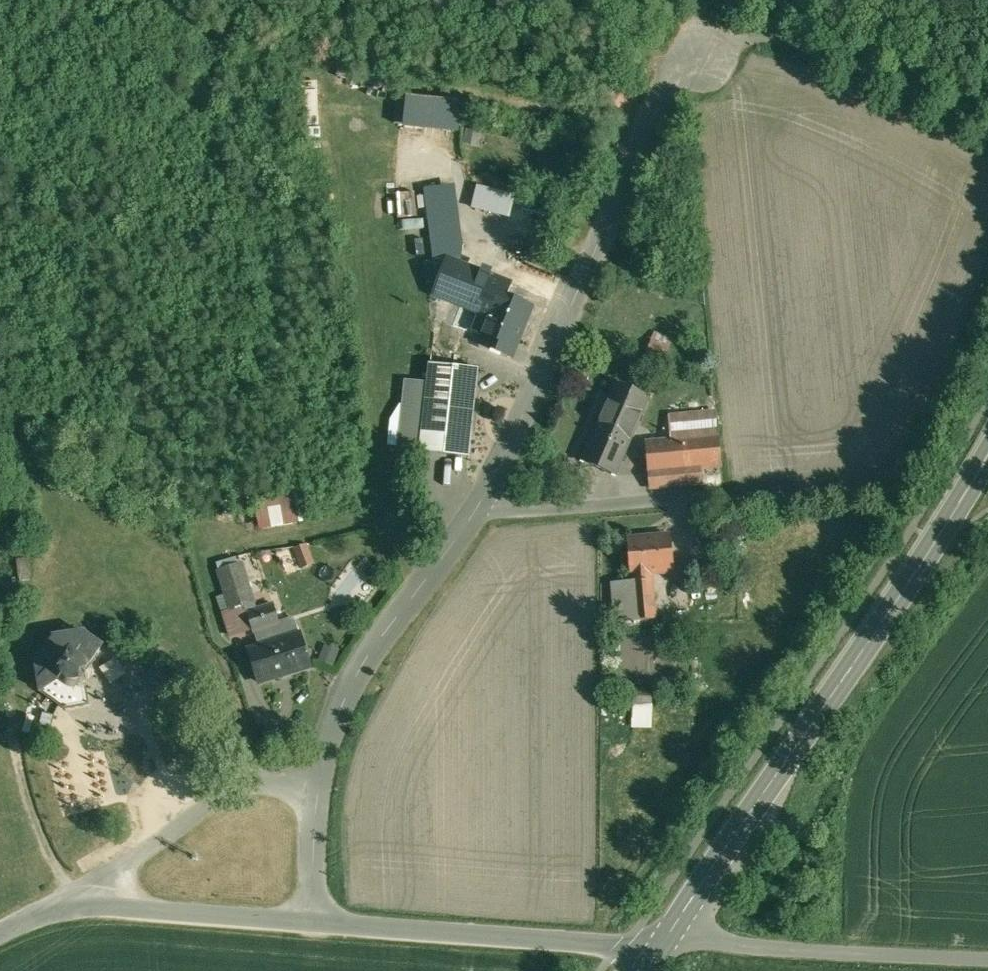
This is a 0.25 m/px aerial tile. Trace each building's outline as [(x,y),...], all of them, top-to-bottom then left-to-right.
[(317,81),(292,81),(294,125),(318,124),(317,81)] [(410,94),(406,125),(465,131),(468,100),(410,94)] [(319,127),(295,128),(295,137),(319,137),(319,127)] [(319,141),(297,141),(297,151),(319,150),(319,141)] [(515,194),(476,185),(471,209),(510,218),(515,194)] [(511,282),(459,262),(462,245),(454,189),(425,193),(433,251),(432,252),(439,296),(490,316),(506,296),(511,282)] [(415,191),(396,193),(399,215),(417,213),(415,191)] [(529,305),(506,296),(490,316),(481,340),(511,352),(529,305)] [(666,349),(651,342),(646,354),(661,360),(666,349)] [(477,369),(430,364),(428,382),(420,450),(468,455),(477,369)] [(428,382),(405,379),(398,447),(420,450),(428,382)] [(649,395),(616,381),(582,461),(615,475),(649,395)] [(672,440),(647,442),(651,492),(705,487),(703,467),(722,465),(717,412),(670,416),(672,440)] [(298,491),(256,498),(261,527),(303,520),(298,491)] [(670,535),(628,538),(631,574),(632,574),(633,580),(613,582),(617,622),(655,619),(651,573),(673,571),(670,535)] [(307,544),(294,549),(300,568),(313,564),(307,544)] [(369,567),(362,560),(357,566),(365,573),(369,567)] [(255,604),(242,563),(218,571),(231,611),(243,607),(255,604)] [(273,603),(247,611),(254,632),(279,624),(273,603)] [(231,611),(223,614),(230,636),(250,629),(243,607),(231,611)] [(83,629),(52,635),(34,660),(39,691),(65,709),(90,705),(86,686),(94,674),(92,660),(103,644),(83,629)] [(300,634),(249,649),(259,682),(310,666),(300,634)] [(655,727),(655,696),(634,696),(633,726),(655,727)]
